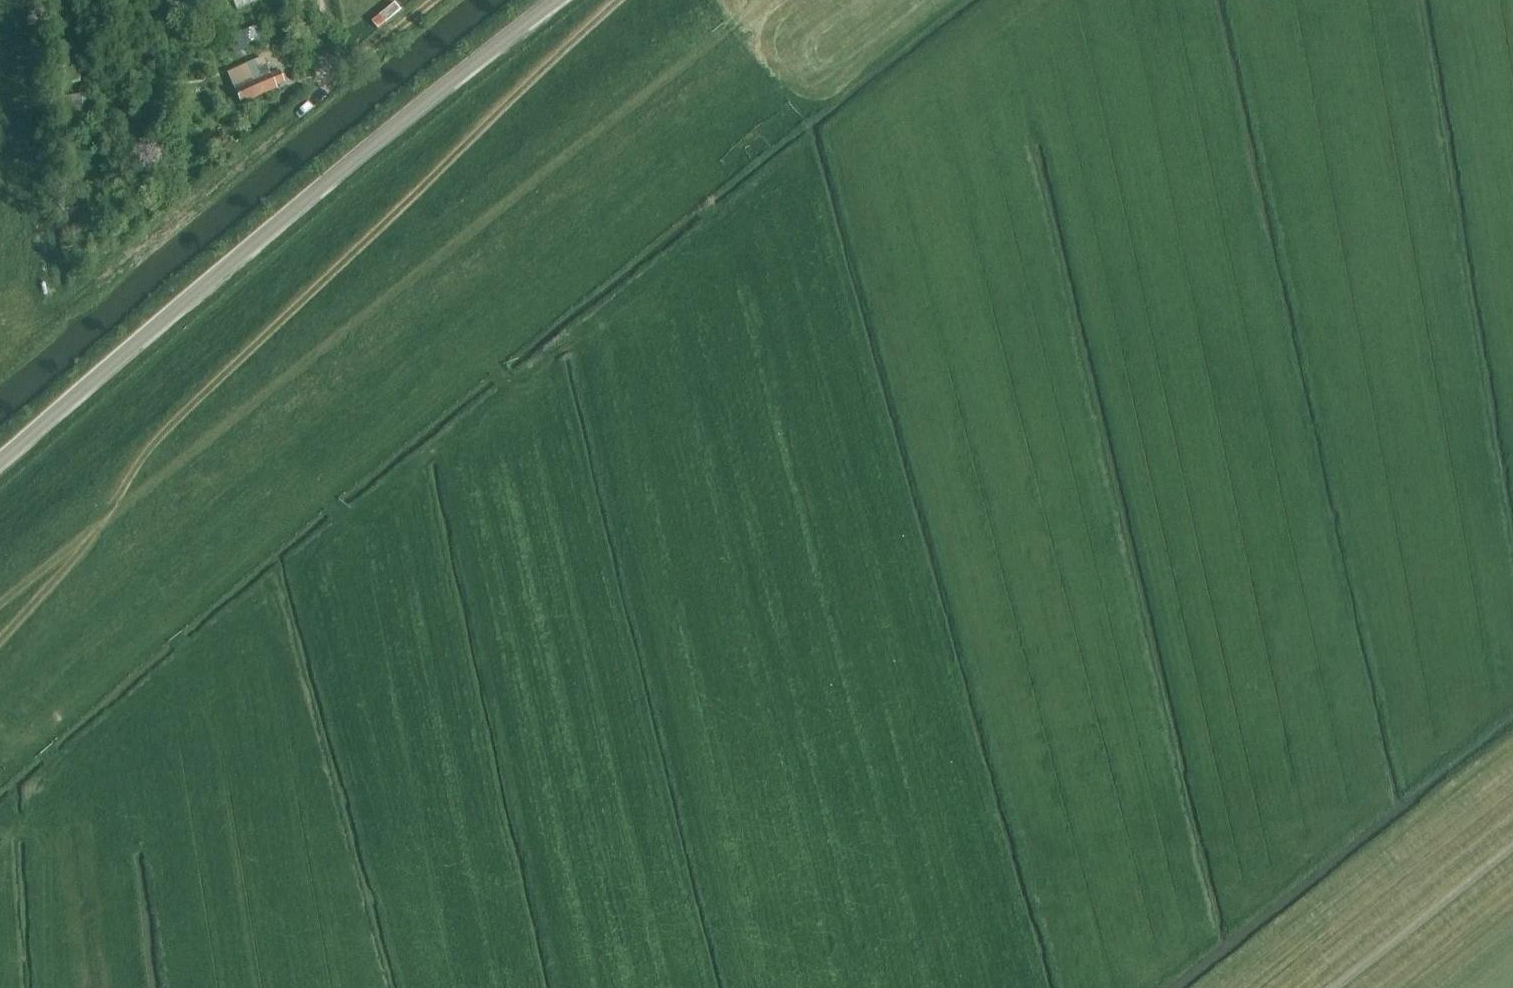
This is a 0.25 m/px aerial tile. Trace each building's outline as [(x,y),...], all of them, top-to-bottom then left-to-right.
[(229,73),(241,102),(277,87),(264,58),(229,73)] [(56,98),(59,123),(86,119),(82,94),(56,98)]
